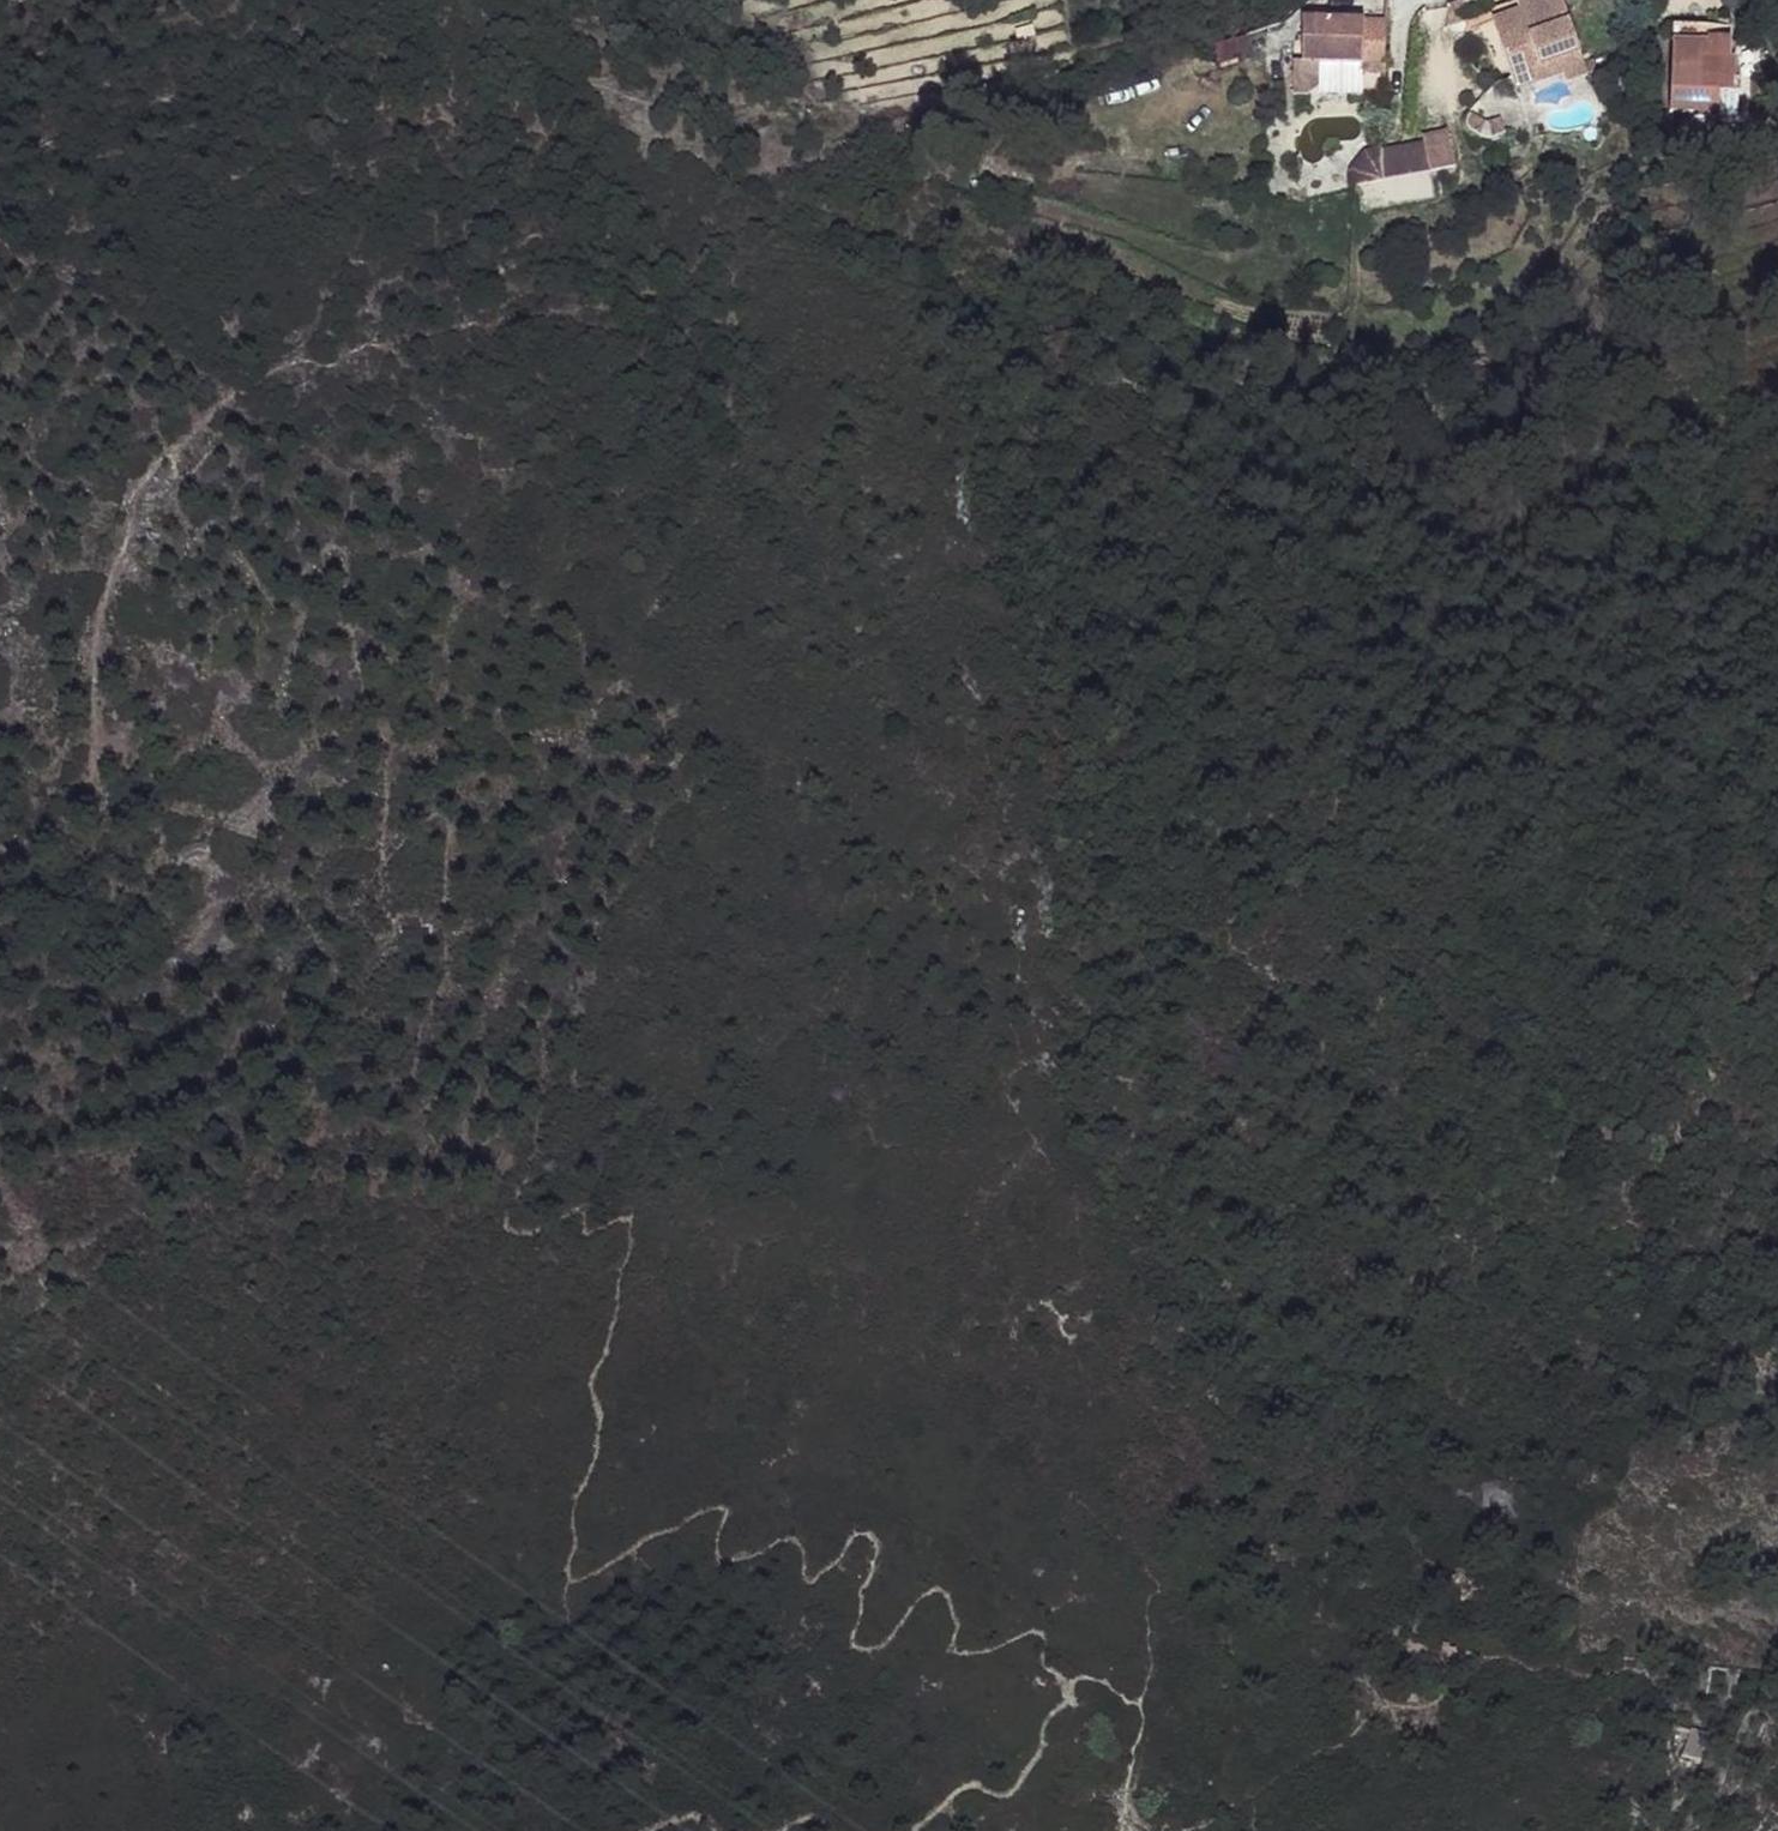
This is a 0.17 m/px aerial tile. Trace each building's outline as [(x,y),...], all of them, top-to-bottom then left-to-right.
[(1468,77),(1483,69),(1482,58),(1509,49),(1514,54),(1532,46),(1517,0),(1466,0),(1444,10),(1468,77)] [(1663,81),(1710,81),(1711,60),(1730,59),(1733,2),(1703,0),(1668,0),(1663,81)] [(1280,60),(1306,57),(1305,25),(1326,26),(1351,21),(1350,10),(1322,11),(1275,14),(1277,28),(1261,28),(1267,60),(1256,61),(1258,94),(1273,92),(1280,82),(1280,60)] [(1326,57),(1352,54),(1351,21),(1326,26),(1326,57)] [(1306,57),(1326,57),(1326,26),(1305,25),(1306,57)] [(1482,58),(1483,69),(1468,77),(1472,94),(1540,67),(1532,46),(1514,54),(1509,49),(1482,58)] [(1326,163),(1346,169),(1345,161),(1355,161),(1355,140),(1349,139),(1344,141),(1338,144),(1334,147),(1328,158),(1326,163)] [(1345,161),(1346,169),(1355,169),(1355,161),(1345,161)]
